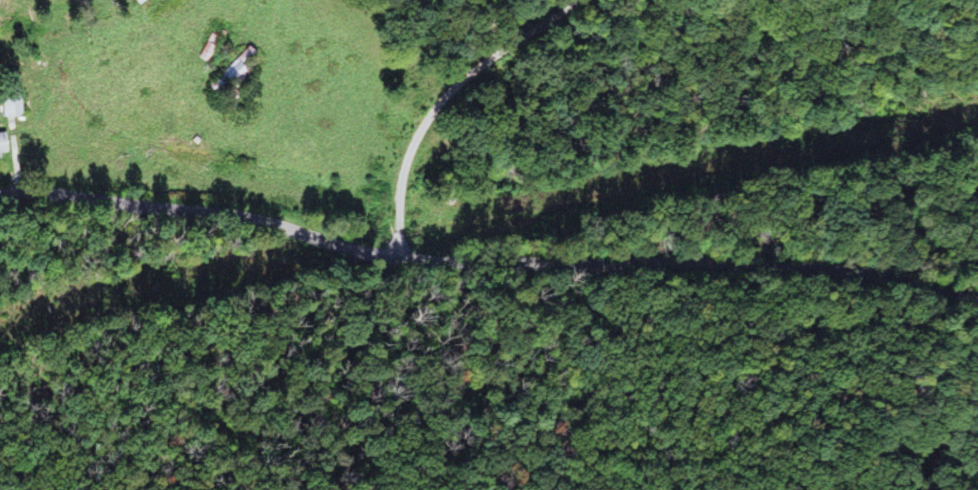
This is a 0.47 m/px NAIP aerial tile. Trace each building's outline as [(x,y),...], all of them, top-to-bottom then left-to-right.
[(216,40),(209,35),(195,57),(203,62),(216,40)] [(206,89),(211,93),(223,80),(228,86),(242,72),(237,67),(250,53),(245,48),(206,89)] [(16,94),(14,95),(12,82),(6,82),(8,99),(0,100),(0,110),(1,117),(18,115),(16,94)]
